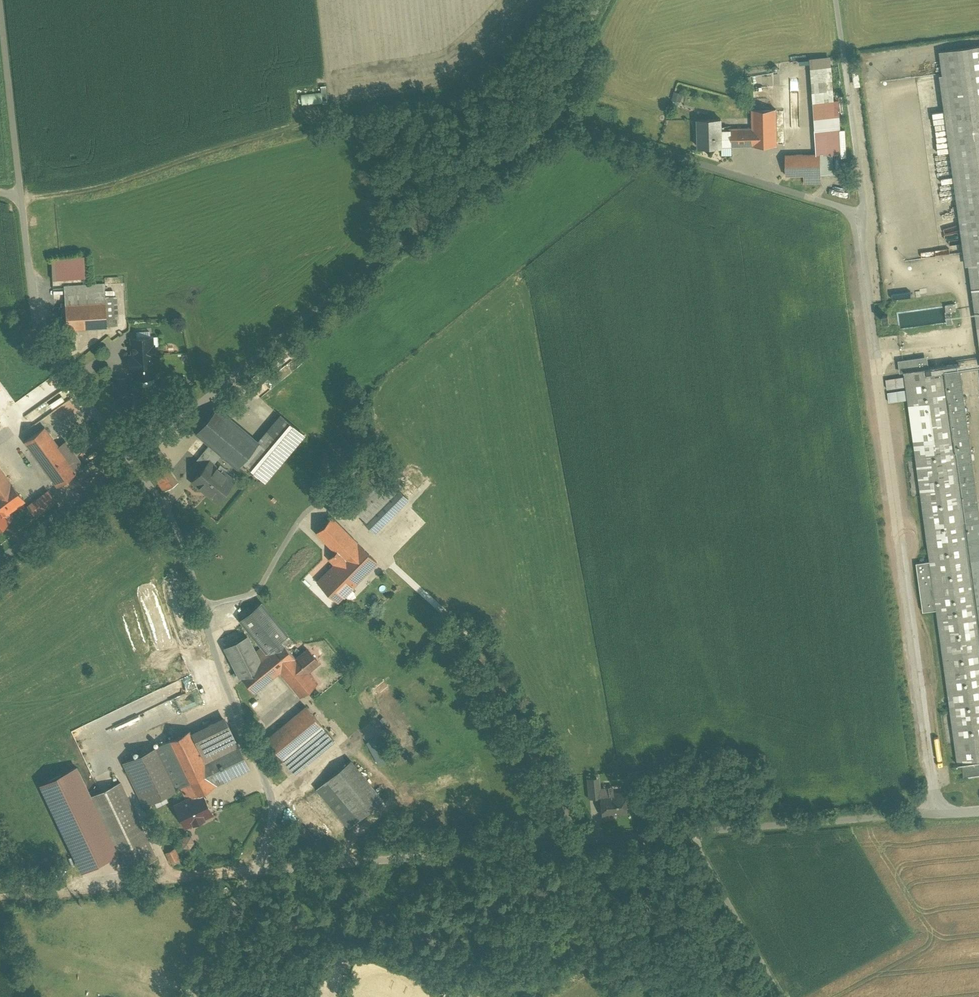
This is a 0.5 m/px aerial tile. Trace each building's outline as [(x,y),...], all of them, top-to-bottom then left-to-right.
[(941,53),(978,323),(978,48),(941,53)] [(323,93),(302,94),(303,105),(324,104),(323,93)] [(721,129),(722,147),(777,145),(776,109),(752,110),(752,128),(721,129)] [(699,148),(722,147),(721,129),(721,119),(698,119),(699,148)] [(823,155),(789,157),(790,178),(806,177),(806,185),(825,185),(823,155)] [(118,296),(106,297),(106,284),(65,286),(67,330),(108,328),(108,327),(120,327),(118,296)] [(946,307),(898,314),(901,331),(902,331),(948,324),(946,307)] [(130,370),(134,370),(134,378),(154,377),(153,355),(155,355),(154,346),(150,346),(150,338),(131,339),(132,356),(129,356),(130,370)] [(907,372),(930,368),(929,358),(906,361),(900,362),(902,376),(907,375),(907,372)] [(963,363),(930,368),(907,372),(907,375),(907,380),(887,383),(891,404),(909,401),(923,498),(931,563),(919,566),(925,614),(938,612),(961,778),(978,776),(978,478),(963,363)] [(128,378),(114,379),(115,398),(129,398),(128,378)] [(282,415),(260,441),(220,408),(197,435),(238,470),(243,463),(256,473),(267,483),(307,436),(282,415)] [(62,447),(47,426),(24,443),(58,487),(86,466),(68,442),(62,447)] [(158,462),(147,468),(162,493),(173,486),(158,462)] [(210,462),(192,484),(218,506),(236,484),(210,462)] [(0,467),(0,533),(10,526),(5,520),(26,505),(0,467)] [(344,500),(365,522),(364,523),(376,535),(410,502),(398,490),(395,493),(374,472),(344,500)] [(58,506),(48,491),(27,506),(36,520),(58,506)] [(363,581),(379,565),(334,519),(318,535),(337,554),(330,562),(334,566),(317,583),(339,605),(363,581)] [(255,695),(280,673),(297,660),(283,643),(290,636),(263,604),(241,623),(266,653),(260,657),(250,637),(226,650),(239,676),(255,695)] [(297,660),(280,673),(302,699),(319,684),(310,674),(321,665),(309,650),(297,660)] [(191,675),(168,685),(181,713),(204,703),(191,675)] [(306,708),(267,741),(296,776),(335,743),(306,708)] [(159,749),(185,802),(203,794),(252,770),(226,717),(159,749)] [(390,754),(377,737),(368,743),(380,760),(390,754)] [(156,749),(124,764),(144,807),(177,791),(156,749)] [(352,761),(317,790),(350,829),(384,801),(352,761)] [(644,772),(634,774),(636,787),(646,785),(644,772)] [(602,779),(587,780),(590,800),(601,799),(603,817),(630,815),(627,794),(603,795),(602,779)] [(122,784),(90,798),(125,875),(157,861),(122,784)] [(203,794),(185,802),(176,806),(187,829),(214,816),(203,794)]
